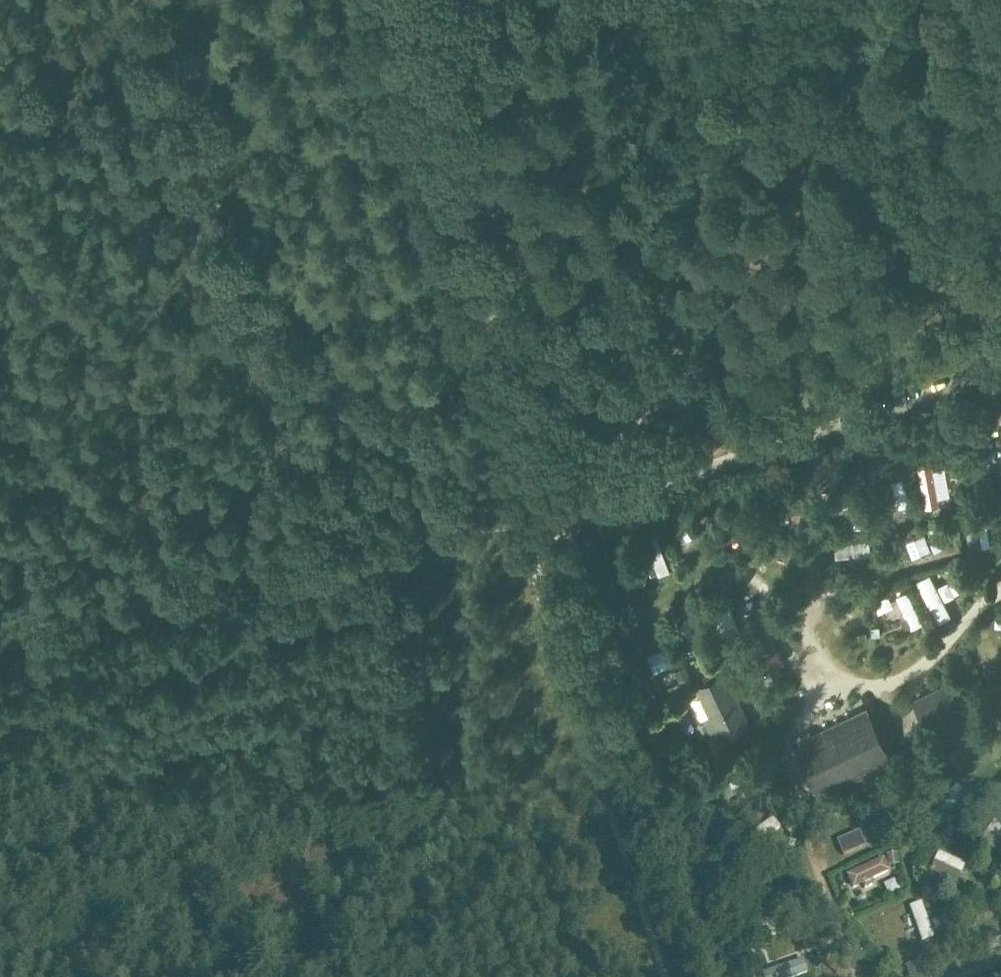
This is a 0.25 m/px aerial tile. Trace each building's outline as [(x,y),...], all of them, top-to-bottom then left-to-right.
[(931,466),(918,468),(925,507),(938,505),(936,497),(932,470),(931,466)] [(902,471),(889,473),(896,509),(909,506),(902,471)] [(773,492),(778,515),(801,510),(796,487),(773,492)] [(825,512),(846,509),(845,492),(824,494),(825,512)] [(862,494),(850,496),(850,499),(851,508),(854,529),(866,527),(862,494)] [(720,517),(724,541),(747,536),(743,513),(720,517)] [(976,515),(963,517),(969,551),(982,549),(976,515)] [(681,547),(692,544),(687,526),(675,530),(681,547)] [(656,538),(645,542),(653,562),(657,575),(658,576),(669,572),(656,538)] [(869,539),(833,544),(835,558),(856,555),(864,554),(871,553),(869,539)] [(928,574),(916,581),(938,622),(950,615),(928,574)] [(908,594),(897,598),(906,618),(909,625),(910,628),(921,623),(908,594)] [(736,623),(728,604),(712,610),(720,629),(736,623)] [(737,614),(756,656),(752,657),(760,675),(784,663),(758,605),(737,614)] [(986,630),(993,641),(1000,636),(1000,624),(999,622),(986,630)] [(663,637),(644,645),(653,667),(672,659),(663,637)] [(729,648),(735,660),(751,651),(746,640),(729,648)] [(723,674),(696,687),(719,737),(747,724),(723,674)] [(963,707),(949,681),(912,701),(926,727),(963,707)] [(864,711),(793,746),(818,796),(889,761),(864,711)] [(744,769),(710,779),(713,791),(747,781),(744,769)] [(770,818),(745,836),(753,848),(760,843),(773,833),(779,829),(770,818)] [(986,831),(987,832),(1000,842),(1000,827),(993,821),(986,831)] [(865,845),(858,831),(836,841),(843,855),(865,845)] [(938,852),(933,862),(960,874),(964,864),(938,852)] [(881,860),(845,877),(851,890),(887,873),(881,860)] [(921,903),(909,907),(920,938),(921,940),(932,935),(932,934),(921,903)] [(746,924),(742,924),(744,940),(791,933),(789,918),(760,922),(746,924)] [(872,941),(877,956),(890,951),(884,937),(872,941)] [(904,966),(907,976),(927,976),(921,960),(904,966)] [(761,975),(762,976),(799,976),(806,974),(802,961),(761,975)]
